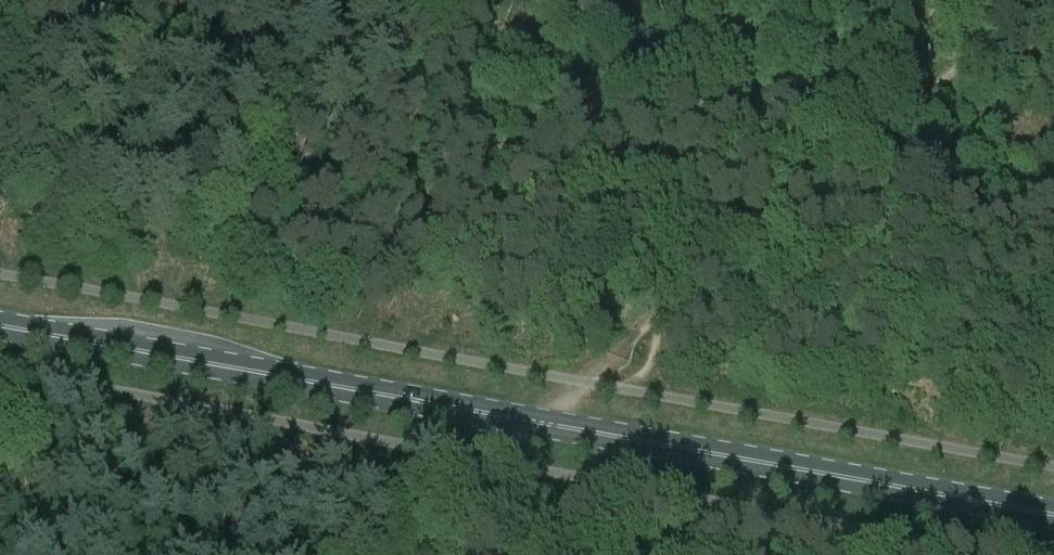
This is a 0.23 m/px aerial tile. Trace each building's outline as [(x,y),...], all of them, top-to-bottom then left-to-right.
[(283,363),(282,373),(337,378),(338,368),(283,363)]
